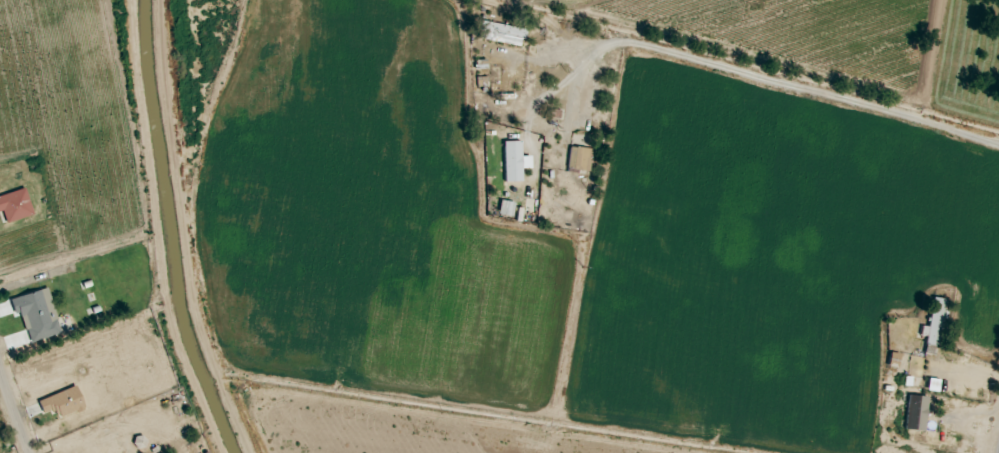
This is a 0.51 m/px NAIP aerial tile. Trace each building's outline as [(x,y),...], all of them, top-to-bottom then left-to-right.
[(479,39),(522,45),(525,28),(482,21),(479,39)] [(530,156),(521,156),(522,141),(504,141),(504,181),(522,182),(522,168),(530,168),(530,156)] [(590,171),(591,148),(569,147),(569,171),(590,171)] [(3,210),(6,222),(33,216),(27,189),(0,195),(0,211),(3,210)] [(514,202),(501,200),(499,214),(512,216),(514,202)] [(11,299),(15,314),(21,312),(30,344),(62,335),(48,288),(11,299)] [(930,326),(922,326),(921,336),(926,336),(926,346),(938,347),(941,298),(931,298),(930,326)] [(43,413),(56,409),(60,418),(85,409),(77,386),(38,400),(43,413)] [(905,429),(925,431),(928,397),(909,395),(905,429)]
